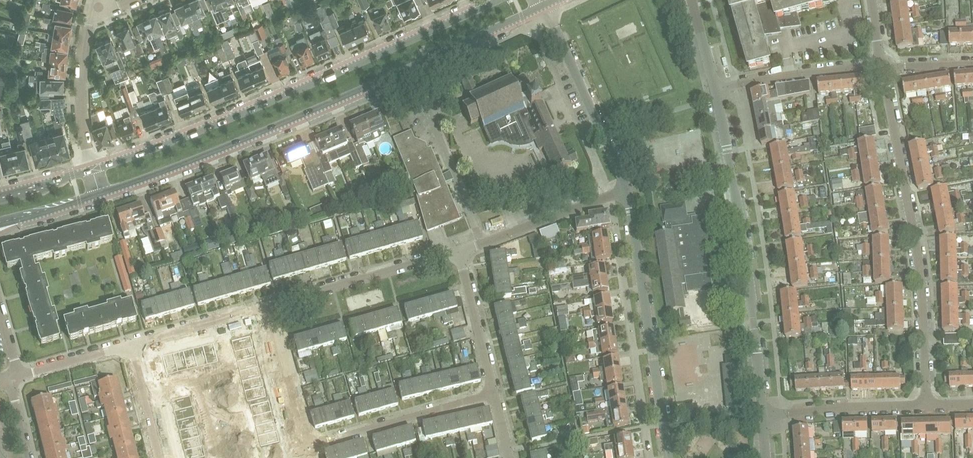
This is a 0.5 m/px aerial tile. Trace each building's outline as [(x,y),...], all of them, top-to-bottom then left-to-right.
[(187,1),(198,27),(203,25),(200,18),(197,19),(196,17),(197,15),(209,10),(205,0),(189,0),(187,1)] [(223,0),(207,0),(217,22),(230,17),(229,16),(230,16),(229,14),(223,0)] [(229,14),(233,12),(229,1),(231,0),(223,0),(229,14)] [(385,1),(388,7),(397,2),(401,9),(399,10),(399,12),(400,15),(402,16),(404,15),(404,16),(412,13),(412,14),(418,11),(417,10),(419,9),(415,0),(386,0),(385,1)] [(734,4),(731,4),(732,14),(733,14),(734,14),(736,21),(738,20),(740,26),(738,27),(741,39),(743,38),(745,45),(743,45),(749,69),(770,63),(763,36),(779,28),(780,29),(799,20),(797,13),(837,2),(836,0),(734,0),(734,4)] [(70,9),(67,9),(50,5),(50,2),(43,1),(42,8),(48,9),(48,10),(54,12),(53,18),(70,22),(72,12),(69,12),(70,9)] [(201,34),(198,27),(187,1),(182,3),(181,2),(176,4),(176,5),(175,6),(182,21),(189,18),(191,19),(192,21),(190,22),(193,29),(196,37),(201,34)] [(269,1),(263,4),(270,20),(276,17),(269,1)] [(390,24),(389,20),(386,15),(388,14),(382,2),(368,8),(378,29),(390,24)] [(892,5),(894,16),(909,14),(913,14),(920,13),(919,7),(908,8),(907,3),(892,5)] [(346,9),(349,17),(354,15),(351,7),(346,9)] [(158,13),(160,19),(168,36),(177,32),(179,36),(183,35),(183,33),(186,31),(182,22),(176,24),(170,8),(164,10),(164,9),(158,12),(159,13),(158,13)] [(333,11),(327,14),(330,20),(333,27),(339,24),(333,11)] [(163,30),(158,19),(156,14),(154,14),(153,14),(151,15),(150,16),(149,17),(149,18),(147,18),(147,17),(147,18),(159,48),(162,54),(168,51),(165,44),(163,45),(158,32),(163,30)] [(910,25),(909,14),(894,16),(896,27),(910,25)] [(237,15),(230,18),(232,23),(239,20),(237,15)] [(139,24),(133,27),(139,41),(149,36),(154,50),(159,48),(147,18),(146,18),(147,19),(145,20),(145,18),(143,19),(142,19),(139,20),(139,21),(137,22),(139,24)] [(370,33),(367,26),(364,20),(357,23),(356,19),(351,21),(353,24),(359,38),(370,33)] [(298,30),(303,28),(299,20),(295,22),(298,30)] [(336,33),(333,27),(330,20),(322,23),(324,28),(312,33),(321,54),(331,50),(326,37),(336,33)] [(71,24),(65,23),(56,21),(55,26),(53,25),(51,33),(69,36),(70,35),(71,34),(72,31),(71,29),(71,24)] [(950,45),(962,45),(962,32),(961,28),(961,21),(955,21),(956,32),(950,32),(950,45)] [(258,38),(263,36),(260,28),(263,27),(262,23),(253,27),(258,38)] [(345,44),(359,38),(353,24),(345,28),(344,25),(338,27),(345,44)] [(897,38),(912,36),(918,35),(923,35),(926,34),(926,30),(911,32),(910,25),(896,27),(897,38)] [(115,31),(117,35),(121,44),(123,48),(130,45),(130,46),(133,45),(137,55),(142,52),(138,42),(136,43),(130,30),(128,26),(122,29),(121,28),(120,28),(117,29),(117,30),(116,31),(115,31)] [(222,39),(229,37),(226,31),(220,33),(222,39)] [(10,32),(8,42),(15,43),(17,34),(10,32)] [(972,44),(972,32),(962,32),(962,45),(972,44)] [(69,37),(69,36),(51,33),(50,40),(53,41),(52,45),(61,47),(67,48),(68,42),(70,42),(70,38),(69,37)] [(24,43),(26,35),(19,34),(17,42),(24,43)] [(297,55),(298,59),(300,63),(313,58),(310,51),(307,44),(304,37),(304,35),(296,39),(297,41),(299,47),(293,50),(295,56),(297,55)] [(923,35),(918,35),(912,36),(897,38),(899,49),(919,46),(918,40),(924,39),(923,37),(923,35)] [(96,45),(99,50),(106,66),(114,63),(112,58),(115,56),(121,69),(112,72),(116,83),(130,78),(123,61),(118,50),(116,51),(110,39),(103,42),(102,41),(97,43),(98,44),(96,45)] [(228,39),(221,41),(225,50),(228,59),(235,56),(228,39)] [(263,51),(259,41),(258,39),(252,41),(257,54),(263,51)] [(225,50),(221,41),(206,47),(210,56),(225,50)] [(269,54),(272,61),(277,73),(289,68),(287,61),(288,61),(285,55),(287,54),(282,43),(277,45),(279,50),(269,54)] [(67,60),(68,56),(67,55),(67,50),(61,49),(51,48),(51,53),(48,53),(47,60),(66,62),(66,61),(67,60)] [(198,52),(192,54),(195,62),(201,59),(198,52)] [(193,76),(199,74),(191,53),(184,56),(193,76)] [(247,62),(256,82),(269,77),(260,57),(247,62)] [(256,82),(247,62),(245,58),(238,61),(237,64),(239,68),(235,69),(243,88),(256,82)] [(66,63),(66,62),(47,60),(46,67),(49,68),(49,72),(59,73),(65,74),(65,68),(67,67),(67,64),(66,63)] [(8,73),(9,64),(0,63),(0,72),(8,73)] [(218,76),(225,95),(238,90),(230,71),(218,76)] [(967,73),(955,74),(956,87),(968,86),(967,73)] [(35,74),(31,74),(29,74),(29,80),(36,80),(36,91),(52,92),(52,89),(60,89),(61,90),(64,91),(65,89),(65,86),(64,85),(63,85),(63,78),(57,78),(42,77),(42,74),(37,74),(35,74)] [(0,75),(0,84),(7,85),(8,76),(0,75)] [(952,88),(950,75),(938,77),(940,90),(945,89),(952,88)] [(174,90),(173,87),(169,76),(162,79),(167,92),(174,90)] [(205,82),(211,97),(212,100),(225,95),(218,76),(205,82)] [(522,78),(522,79),(513,83),(511,79),(478,94),(476,91),(470,77),(470,76),(469,77),(464,79),(462,80),(460,81),(465,91),(469,98),(471,102),(462,106),(471,125),(472,124),(471,124),(479,120),(490,144),(493,142),(495,142),(497,141),(499,141),(501,141),(503,141),(505,141),(507,141),(509,142),(511,143),(513,144),(518,145),(520,145),(522,145),(525,145),(527,144),(529,143),(531,142),(534,141),(527,124),(531,122),(547,115),(542,103),(543,103),(542,102),(542,101),(540,102),(539,101),(536,95),(536,94),(531,96),(523,78),(522,78)] [(854,95),(855,95),(856,102),(861,102),(860,90),(867,90),(866,87),(866,85),(865,81),(865,77),(861,78),(853,79),(854,91),(854,95)] [(938,77),(926,79),(928,92),(934,91),(940,90),(938,77)] [(172,117),(170,113),(164,96),(163,94),(167,92),(162,79),(157,81),(161,91),(157,93),(154,91),(149,93),(154,107),(159,121),(172,117)] [(841,80),(842,92),(854,91),(853,79),(841,80)] [(915,81),(917,94),(928,92),(926,79),(915,81)] [(841,80),(829,81),(831,93),(831,98),(832,105),(838,105),(837,93),(842,92),(841,80)] [(819,95),(831,93),(829,81),(818,82),(819,95)] [(911,94),(917,94),(915,81),(903,83),(905,95),(911,94)] [(810,87),(810,83),(776,88),(779,101),(782,101),(812,95),(810,87)] [(134,107),(133,105),(126,86),(125,84),(120,86),(128,109),(134,107)] [(187,89),(194,107),(207,102),(200,84),(187,89)] [(0,88),(0,95),(7,96),(8,86),(0,85),(0,88)] [(754,105),(754,106),(779,101),(776,88),(752,93),(752,94),(753,98),(754,98),(755,100),(753,100),(754,105)] [(174,94),(178,103),(181,113),(194,107),(187,89),(174,94)] [(51,98),(40,99),(40,106),(50,106),(51,111),(54,110),(56,119),(54,120),(56,129),(62,127),(59,119),(65,117),(61,105),(51,106),(51,98)] [(779,101),(754,106),(757,119),(776,115),(778,115),(776,106),(783,105),(782,101),(779,101)] [(147,126),(159,121),(154,107),(146,110),(144,105),(139,107),(147,126)] [(623,117),(620,109),(613,112),(616,120),(623,117)] [(100,118),(98,111),(91,113),(93,128),(93,129),(95,134),(94,134),(95,138),(96,138),(98,143),(99,144),(100,144),(101,144),(112,141),(111,138),(118,136),(113,122),(109,124),(106,116),(100,118)] [(810,122),(815,121),(813,111),(808,112),(808,114),(802,114),(803,124),(810,122)] [(123,135),(136,130),(133,122),(129,112),(116,117),(123,135)] [(370,117),(363,120),(370,136),(373,143),(380,140),(380,139),(381,138),(381,137),(381,136),(391,131),(383,113),(377,116),(376,114),(370,117)] [(543,148),(554,172),(571,164),(577,161),(578,161),(577,160),(574,153),(574,151),(573,152),(566,155),(547,115),(531,122),(527,124),(534,141),(539,150),(543,148)] [(776,115),(757,119),(759,132),(784,128),(783,121),(778,122),(776,115)] [(373,143),(370,136),(363,120),(356,123),(356,122),(350,124),(350,125),(358,144),(353,146),(355,151),(359,161),(362,167),(369,164),(362,148),(364,147),(363,145),(365,144),(367,146),(373,143)] [(22,128),(24,137),(24,138),(32,136),(29,121),(21,122),(22,128)] [(784,128),(759,132),(762,145),(777,142),(777,140),(786,139),(786,137),(793,135),(791,126),(784,128)] [(875,127),(859,129),(860,139),(877,137),(875,127)] [(18,139),(24,137),(22,128),(16,129),(18,139)] [(328,135),(333,148),(337,156),(339,160),(351,155),(356,169),(362,167),(359,161),(355,151),(353,146),(350,140),(346,142),(341,130),(328,135)] [(63,131),(59,132),(47,136),(53,159),(60,157),(60,155),(69,153),(63,131)] [(460,220),(459,219),(462,218),(461,215),(458,216),(456,212),(430,149),(424,151),(422,145),(421,145),(415,143),(411,132),(394,139),(402,160),(416,191),(427,232),(460,220)] [(315,141),(317,144),(321,153),(316,155),(325,175),(332,172),(329,164),(339,160),(337,156),(333,148),(328,135),(315,141)] [(46,161),(53,159),(47,136),(30,140),(36,162),(46,159),(46,161)] [(771,148),(773,159),(788,156),(792,156),(800,154),(811,153),(811,151),(821,150),(820,137),(814,138),(808,139),(809,145),(804,145),(804,148),(787,151),(786,145),(779,146),(771,148)] [(17,169),(12,150),(10,140),(3,141),(4,146),(0,147),(0,155),(4,170),(9,169),(9,171),(17,169)] [(849,156),(857,155),(861,154),(876,152),(874,140),(859,142),(860,147),(854,148),(854,149),(848,150),(849,156)] [(29,164),(28,160),(23,141),(17,142),(19,148),(12,150),(17,169),(24,167),(24,165),(29,164)] [(925,143),(910,145),(912,157),(927,154),(932,153),(938,152),(944,151),(943,145),(926,149),(925,143)] [(316,155),(314,150),(309,153),(306,148),(305,145),(304,145),(303,146),(283,154),(284,157),(283,157),(276,160),(280,168),(288,165),(288,166),(301,160),(308,174),(307,175),(314,191),(329,185),(325,175),(316,155)] [(877,162),(876,152),(861,154),(863,164),(877,162)] [(912,157),(914,168),(929,165),(928,159),(927,154),(912,157)] [(260,158),(255,160),(261,176),(273,172),(268,159),(267,156),(265,156),(264,156),(261,157),(260,158)] [(773,159),(775,170),(790,167),(788,156),(773,159)] [(640,168),(648,166),(645,158),(637,160),(640,168)] [(250,181),(261,176),(255,160),(250,163),(249,162),(245,163),(245,165),(243,165),(248,175),(247,176),(248,180),(249,180),(250,181)] [(877,162),(863,164),(864,175),(879,173),(877,162)] [(929,165),(914,168),(917,178),(931,176),(929,165)] [(775,170),(777,181),(792,178),(790,167),(775,170)] [(240,182),(237,174),(235,171),(235,170),(228,173),(228,174),(221,177),(226,189),(225,189),(226,192),(221,194),(222,196),(223,201),(226,208),(230,219),(235,216),(227,196),(245,189),(242,182),(240,182)] [(881,184),(879,173),(864,175),(866,187),(881,184)] [(282,175),(277,177),(285,197),(290,195),(282,175)] [(510,201),(563,182),(561,177),(561,176),(560,176),(561,178),(510,197),(509,196),(510,201)] [(933,187),(931,176),(917,178),(919,190),(933,187)] [(199,183),(205,198),(207,202),(217,198),(220,197),(213,182),(212,178),(206,181),(205,180),(200,182),(200,183),(199,183)] [(480,204),(495,197),(492,189),(486,191),(481,178),(473,181),(479,195),(476,196),(480,204)] [(794,189),(792,178),(777,181),(779,192),(794,189)] [(207,202),(205,198),(199,183),(198,184),(197,183),(192,185),(192,186),(186,188),(187,192),(194,208),(207,202)] [(252,188),(245,191),(249,201),(249,202),(256,199),(252,188)] [(367,188),(355,193),(358,202),(370,197),(367,188)] [(864,202),(869,202),(883,199),(882,188),(867,191),(856,192),(857,198),(856,199),(857,204),(864,202)] [(932,191),(935,202),(949,199),(960,197),(959,192),(948,194),(947,188),(932,191)] [(184,218),(176,196),(174,193),(169,195),(168,194),(163,196),(164,197),(162,197),(168,211),(170,217),(177,214),(179,220),(184,218)] [(780,196),(781,207),(796,204),(795,193),(780,196)] [(170,217),(168,211),(162,197),(161,197),(161,196),(156,198),(156,199),(151,201),(160,226),(165,225),(163,220),(170,217)] [(402,214),(405,222),(408,221),(406,215),(411,214),(409,206),(415,205),(413,197),(399,201),(400,207),(402,214)] [(960,197),(949,199),(935,202),(937,213),(951,210),(950,204),(962,202),(960,197)] [(885,210),(883,199),(869,202),(870,213),(885,210)] [(661,207),(661,208),(664,222),(663,223),(666,223),(667,233),(666,233),(666,232),(664,233),(664,234),(657,235),(658,243),(659,249),(660,249),(662,265),(663,272),(666,288),(665,288),(666,294),(667,294),(669,311),(680,309),(681,319),(680,320),(681,327),(692,326),(691,318),(686,319),(685,309),(683,296),(689,295),(689,294),(714,290),(712,274),(709,274),(705,246),(713,245),(708,216),(693,218),(692,216),(688,217),(686,204),(686,203),(685,204),(681,204),(681,205),(678,205),(677,205),(677,206),(674,206),(674,205),(673,205),(673,206),(670,207),(670,206),(669,206),(661,207)] [(783,218),(798,215),(796,204),(781,207),(783,218)] [(159,242),(155,231),(153,225),(147,227),(141,209),(140,205),(134,207),(134,206),(129,208),(129,209),(128,209),(133,224),(135,229),(142,227),(143,232),(144,232),(149,239),(155,255),(162,252),(159,242)] [(322,205),(310,210),(313,219),(325,214),(322,205)] [(133,224),(128,209),(127,209),(127,208),(121,210),(122,211),(116,213),(117,217),(125,239),(130,238),(128,232),(135,229),(133,224)] [(188,212),(190,218),(194,229),(202,226),(196,209),(188,212)] [(887,221),(885,210),(870,213),(858,214),(860,226),(867,224),(872,224),(887,221)] [(954,221),(951,210),(937,213),(939,224),(954,221)] [(608,211),(588,214),(589,219),(582,220),(584,230),(604,228),(610,227),(608,211)] [(800,226),(798,215),(783,218),(785,229),(800,226)] [(195,231),(194,229),(190,218),(185,220),(189,233),(195,231)] [(954,221),(939,224),(941,235),(956,232),(955,226),(971,223),(970,218),(965,219),(957,220),(954,221)] [(584,230),(582,220),(575,221),(576,231),(584,230)] [(872,224),(874,235),(889,232),(887,221),(872,224)] [(814,224),(804,226),(800,226),(785,229),(787,240),(802,238),(801,233),(807,232),(807,230),(827,228),(828,234),(833,234),(831,222),(814,224)] [(72,232),(77,251),(87,248),(88,250),(100,247),(99,245),(112,241),(108,223),(105,224),(104,224),(97,226),(91,228),(91,227),(86,229),(81,230),(72,232)] [(422,239),(421,235),(418,224),(406,227),(410,242),(422,239)] [(556,226),(551,228),(554,238),(560,236),(556,226)] [(406,227),(394,230),(398,246),(410,242),(406,227)] [(549,240),(554,238),(551,228),(545,230),(549,240)] [(161,229),(155,231),(159,242),(162,252),(169,250),(165,240),(161,229)] [(386,249),(398,246),(394,230),(382,234),(386,249)] [(549,240),(545,230),(539,232),(542,240),(543,242),(549,240)] [(66,253),(77,251),(72,232),(64,235),(58,236),(52,237),(52,238),(48,239),(38,241),(43,260),(54,257),(55,260),(67,256),(66,253)] [(607,233),(601,234),(592,236),(594,248),(609,245),(607,233)] [(382,234),(369,237),(374,253),(386,249),(382,234)] [(237,235),(225,240),(228,246),(234,244),(240,241),(239,241),(237,235)] [(369,237),(357,241),(362,256),(374,253),(369,237)] [(874,239),(875,250),(889,250),(889,238),(874,239)] [(957,250),(956,238),(941,239),(942,250),(957,250)] [(203,243),(205,251),(205,252),(208,252),(222,248),(219,239),(203,243)] [(29,273),(35,272),(32,262),(43,260),(38,241),(30,243),(30,244),(25,245),(25,244),(19,246),(15,248),(14,247),(6,250),(3,251),(4,255),(4,256),(6,263),(7,269),(21,265),(24,275),(29,273)] [(120,242),(129,274),(135,273),(125,241),(120,242)] [(355,258),(362,256),(357,241),(345,244),(348,256),(350,260),(353,259),(355,258)] [(803,248),(802,242),(787,244),(789,255),(803,253),(803,248)] [(198,243),(183,248),(185,256),(186,257),(201,253),(201,252),(198,243)] [(540,249),(539,244),(532,245),(533,252),(535,259),(542,257),(540,249)] [(342,245),(330,249),(334,264),(346,261),(345,257),(342,245)] [(611,259),(609,245),(594,248),(596,261),(611,259)] [(322,267),(334,264),(330,249),(318,252),(322,267)] [(890,260),(889,250),(875,250),(875,261),(890,260)] [(957,250),(942,250),(942,261),(957,260),(957,255),(968,255),(968,250),(961,250),(957,250)] [(492,266),(506,263),(506,257),(517,256),(516,251),(505,253),(505,252),(490,254),(492,266)] [(250,261),(249,256),(248,252),(244,253),(247,262),(248,269),(252,268),(250,261)] [(318,252),(306,255),(310,271),(322,267),(318,252)] [(789,255),(790,266),(805,264),(803,253),(789,255)] [(209,255),(202,257),(204,263),(211,261),(209,255)] [(310,271),(306,255),(293,259),(298,274),(310,271)] [(125,292),(131,290),(121,256),(116,258),(125,292)] [(293,259),(281,262),(285,278),(298,274),(293,259)] [(875,261),(875,272),(890,271),(890,260),(875,261)] [(942,261),(942,272),(957,272),(957,266),(957,260),(942,261)] [(269,266),(272,277),(273,281),(285,278),(281,262),(269,266)] [(508,271),(506,263),(492,266),(494,277),(508,275),(514,274),(520,274),(519,269),(508,271)] [(806,275),(805,264),(790,266),(792,277),(806,275)] [(572,278),(573,283),(606,278),(604,265),(589,268),(590,275),(572,278)] [(568,268),(566,268),(560,269),(554,270),(548,271),(549,276),(561,274),(569,274),(568,268)] [(266,270),(254,273),(259,289),(271,285),(269,279),(266,270)] [(39,271),(35,272),(29,273),(24,275),(21,276),(21,277),(23,285),(25,290),(26,293),(26,296),(27,296),(28,300),(28,301),(31,310),(48,305),(45,293),(47,293),(46,287),(44,281),(41,281),(39,271)] [(891,282),(890,271),(875,272),(871,272),(863,272),(863,278),(876,278),(876,283),(891,282)] [(957,283),(957,272),(942,272),(942,283),(957,283)] [(254,273),(242,277),(246,292),(259,289),(254,273)] [(851,274),(843,274),(844,286),(852,285),(851,274)] [(508,275),(494,277),(495,289),(510,287),(508,275)] [(808,286),(806,275),(792,277),(793,288),(808,286)] [(242,277),(230,280),(234,296),(246,292),(242,277)] [(606,278),(573,283),(574,289),(592,286),(593,293),(608,290),(606,278)] [(234,296),(230,280),(218,284),(222,299),(234,296)] [(222,299),(218,284),(206,287),(210,303),(222,299)] [(902,286),(888,287),(888,298),(903,298),(902,286)] [(210,303),(206,287),(193,290),(198,306),(210,303)] [(511,297),(510,287),(495,289),(497,299),(511,297)] [(958,287),(943,287),(943,298),(958,298),(958,287)] [(177,295),(182,310),(194,307),(193,301),(190,291),(177,295)] [(782,293),(783,305),(798,303),(797,292),(782,293)] [(446,293),(435,296),(441,315),(451,312),(446,293)] [(170,314),(182,310),(177,295),(165,298),(170,314)] [(435,296),(426,299),(431,318),(441,315),(435,296)] [(583,313),(591,312),(611,309),(610,296),(594,299),(595,306),(578,309),(578,314),(583,313)] [(165,298),(153,302),(158,317),(170,314),(165,298)] [(903,309),(903,298),(888,298),(889,310),(903,309)] [(962,298),(958,298),(943,298),(943,310),(958,309),(958,304),(970,304),(970,298),(962,298)] [(426,299),(416,302),(421,320),(431,318),(426,299)] [(494,307),(497,318),(512,315),(518,313),(516,307),(526,304),(525,300),(494,307)] [(141,306),(144,316),(146,321),(158,317),(153,302),(141,306)] [(416,302),(406,305),(411,323),(421,320),(416,302)] [(802,303),(798,303),(783,305),(784,316),(799,314),(798,308),(810,307),(809,302),(802,303)] [(108,310),(98,313),(103,331),(111,328),(112,327),(117,326),(117,327),(120,326),(122,325),(128,323),(136,321),(134,313),(135,313),(134,310),(133,310),(131,303),(121,306),(120,304),(117,304),(112,306),(108,307),(108,310)] [(51,314),(48,305),(31,310),(33,318),(33,317),(35,323),(34,323),(35,326),(36,329),(38,333),(38,334),(40,342),(41,345),(59,340),(57,334),(55,326),(57,326),(56,320),(54,314),(51,314)] [(406,305),(396,308),(401,326),(411,323),(406,305)] [(567,306),(556,308),(558,317),(569,315),(567,306)] [(396,308),(385,311),(390,329),(401,326),(396,308)] [(611,309),(591,312),(583,313),(584,318),(591,317),(591,318),(597,318),(598,324),(613,322),(611,309)] [(876,321),(889,321),(904,320),(903,309),(889,310),(882,310),(882,314),(876,315),(876,321)] [(958,315),(958,309),(943,310),(944,321),(958,321),(963,321),(970,320),(970,315),(958,315)] [(95,333),(103,331),(98,313),(88,315),(87,313),(85,313),(78,315),(74,316),(75,319),(64,322),(67,329),(66,329),(67,333),(68,333),(68,334),(70,340),(78,338),(78,337),(84,336),(87,335),(89,334),(94,333),(95,332),(95,333)] [(800,320),(799,314),(784,316),(785,327),(800,325),(812,324),(811,318),(800,320)] [(371,315),(360,318),(365,336),(376,333),(371,315)] [(515,325),(512,315),(497,318),(500,329),(515,325)] [(360,318),(350,321),(355,339),(365,336),(360,318)] [(904,320),(889,321),(876,321),(866,321),(866,327),(889,327),(889,332),(877,332),(878,336),(903,335),(903,331),(904,331),(904,320)] [(350,321),(340,324),(345,342),(355,339),(350,321)] [(844,323),(845,336),(862,335),(862,331),(858,331),(858,328),(856,328),(855,321),(852,321),(844,322),(844,323)] [(958,321),(944,321),(944,332),(959,331),(958,321)] [(800,325),(785,327),(786,338),(801,336),(812,335),(812,328),(818,327),(818,323),(812,324),(800,325)] [(844,323),(841,323),(829,323),(830,336),(845,336),(844,323)] [(340,324),(330,326),(335,345),(345,342),(340,324)] [(515,325),(500,329),(503,340),(517,336),(516,330),(520,329),(519,324),(515,325)] [(330,326),(320,329),(326,347),(335,345),(330,326)] [(614,328),(599,330),(593,331),(594,339),(587,340),(588,345),(616,340),(614,328)] [(320,329),(310,332),(315,350),(326,347),(320,329)] [(725,332),(727,342),(738,340),(737,331),(725,332)] [(234,351),(253,346),(250,335),(232,340),(234,351)] [(523,342),(522,335),(517,336),(503,340),(505,351),(531,344),(530,340),(523,342)] [(944,335),(944,338),(944,346),(961,346),(960,335),(944,335)] [(459,339),(440,344),(443,354),(461,350),(459,339)] [(616,340),(588,345),(588,350),(596,348),(597,356),(618,353),(616,340)] [(214,343),(203,345),(207,364),(218,361),(214,343)] [(532,349),(531,344),(505,351),(508,362),(522,359),(520,351),(532,349)] [(203,345),(193,348),(198,366),(207,364),(203,345)] [(234,351),(237,361),(255,356),(253,346),(234,351)] [(188,369),(198,366),(193,348),(183,350),(188,369)] [(178,371),(188,369),(183,350),(173,353),(178,371)] [(461,350),(443,354),(445,364),(464,360),(461,350)] [(827,356),(827,363),(834,362),(833,355),(830,356),(830,351),(825,351),(825,356),(827,356)] [(167,374),(178,371),(173,353),(162,355),(167,374)] [(573,354),(565,355),(566,363),(574,362),(573,354)] [(258,366),(255,356),(237,361),(240,371),(258,366)] [(743,407),(739,356),(727,357),(728,365),(724,366),(728,408),(743,407)] [(588,375),(593,374),(621,371),(619,358),(603,360),(605,368),(585,371),(585,376),(588,375)] [(524,365),(522,359),(508,362),(511,373),(525,370),(529,369),(536,367),(535,363),(524,365)] [(464,360),(445,364),(448,374),(466,369),(464,360)] [(831,369),(833,389),(845,388),(844,373),(836,374),(836,370),(834,368),(834,362),(827,363),(828,369),(831,369)] [(258,366),(240,371),(242,380),(260,376),(258,366)] [(466,369),(448,374),(451,385),(469,380),(466,369)] [(820,375),(820,378),(821,389),(833,389),(831,369),(828,369),(825,369),(826,374),(820,375)] [(962,373),(962,388),(972,388),(972,375),(968,375),(968,369),(962,369),(962,373)] [(511,373),(513,384),(527,381),(525,370),(511,373)] [(622,383),(621,371),(593,374),(588,375),(589,378),(593,378),(593,380),(600,379),(601,382),(606,381),(607,386),(622,383)] [(339,373),(321,378),(324,388),(342,384),(339,373)] [(945,376),(945,383),(950,383),(950,388),(962,388),(962,373),(956,373),(956,376),(945,376)] [(426,374),(415,377),(420,395),(431,392),(426,374)] [(813,375),(808,376),(809,390),(821,389),(820,378),(814,378),(813,375)] [(882,378),(876,378),(876,390),(888,390),(888,375),(882,375),(882,378)] [(888,375),(888,390),(900,390),(900,384),(905,384),(905,377),(894,378),(894,375),(888,375)] [(98,381),(97,378),(97,376),(74,382),(75,387),(90,383),(98,381)] [(245,390),(263,386),(260,376),(242,380),(245,390)] [(796,391),(809,390),(808,376),(802,376),(802,379),(791,380),(791,386),(796,386),(796,391)] [(852,391),(864,390),(864,376),(858,376),(858,379),(852,379),(852,391)] [(870,376),(864,376),(864,390),(876,390),(876,378),(870,378),(870,376)] [(415,377),(405,380),(410,398),(420,395),(415,377)] [(576,377),(569,378),(572,392),(579,391),(576,377)] [(124,405),(123,405),(119,388),(117,380),(107,382),(99,384),(91,386),(94,398),(99,397),(101,407),(104,407),(107,418),(126,413),(124,405)] [(405,380),(395,382),(401,401),(410,398),(405,380)] [(530,392),(527,381),(513,384),(516,395),(530,392)] [(395,382),(386,385),(391,403),(401,401),(395,382)] [(49,393),(72,387),(71,383),(48,389),(49,393)] [(342,384),(324,388),(326,398),(345,394),(342,384)] [(386,385),(376,388),(381,406),(391,403),(386,385)] [(266,396),(263,386),(245,390),(247,401),(266,396)] [(610,402),(625,400),(623,387),(608,389),(610,402)] [(376,388),(365,391),(370,409),(381,406),(376,388)] [(521,398),(524,409),(538,405),(537,399),(548,396),(547,391),(521,398)] [(580,391),(572,393),(575,407),(579,406),(583,405),(580,391)] [(171,399),(174,410),(192,405),(190,394),(171,399)] [(345,394),(326,398),(329,408),(347,403),(345,394)] [(51,397),(32,401),(41,435),(59,430),(57,420),(59,419),(56,407),(54,408),(51,397)] [(253,415),(271,411),(269,400),(250,405),(253,415)] [(627,412),(625,400),(610,402),(611,409),(587,413),(588,418),(606,415),(612,415),(627,412)] [(347,403),(329,408),(331,419),(350,414),(347,403)] [(177,420),(195,415),(192,405),(174,410),(177,420)] [(538,405),(524,409),(526,420),(541,416),(539,412),(538,405)] [(253,415),(256,425),(274,421),(271,411),(253,415)] [(627,412),(612,415),(614,427),(629,425),(627,412)] [(132,438),(127,421),(128,421),(126,413),(107,418),(110,429),(107,430),(110,441),(113,441),(115,452),(134,447),(132,438)] [(526,420),(529,431),(543,427),(542,421),(557,417),(556,413),(552,414),(546,415),(541,416),(526,420)] [(195,415),(177,420),(179,430),(197,425),(195,415)] [(968,430),(968,415),(963,416),(963,418),(956,418),(956,430),(968,430)] [(890,417),(885,418),(885,433),(897,432),(897,420),(890,420),(890,417)] [(856,433),(867,433),(868,433),(868,421),(860,421),(860,418),(855,419),(856,433)] [(873,433),(885,433),(885,418),(880,418),(880,421),(872,421),(873,433)] [(856,440),(856,433),(855,419),(850,419),(850,421),(843,421),(844,434),(850,434),(850,440),(853,440),(856,440)] [(477,420),(459,425),(461,436),(480,431),(477,420)] [(277,430),(274,421),(256,425),(258,435),(277,430)] [(938,421),(926,422),(927,436),(939,435),(938,421)] [(951,435),(951,421),(938,421),(939,435),(951,435)] [(914,436),(914,422),(902,422),(902,436),(914,436)] [(926,422),(914,422),(914,436),(927,436),(926,422)] [(85,424),(88,436),(93,435),(90,423),(85,424)] [(809,440),(808,424),(800,425),(800,428),(794,429),(795,441),(809,440)] [(197,425),(179,430),(182,440),(200,435),(197,425)] [(545,434),(543,427),(529,431),(532,442),(546,438),(551,437),(558,435),(557,431),(550,433),(545,434)] [(438,429),(428,432),(433,450),(444,447),(438,429)] [(46,457),(66,457),(65,453),(67,452),(64,441),(62,441),(59,430),(41,435),(42,443),(45,452),(46,457)] [(279,441),(277,430),(258,435),(261,446),(279,441)] [(480,431),(461,436),(464,446),(482,441),(480,431)] [(428,432),(418,435),(423,453),(433,450),(428,432)] [(184,450),(202,445),(200,435),(182,440),(184,450)] [(418,435),(408,438),(413,456),(423,453),(418,435)] [(605,452),(612,451),(632,448),(631,441),(632,441),(632,437),(631,437),(631,436),(614,438),(615,444),(611,445),(604,446),(605,452)] [(398,440),(403,457),(406,457),(413,456),(408,438),(398,440)] [(598,443),(597,438),(581,441),(582,446),(598,443)] [(388,443),(393,457),(403,457),(398,440),(388,443)] [(795,441),(796,453),(810,452),(809,440),(795,441)] [(482,441),(464,446),(466,455),(485,451),(482,441)] [(378,446),(381,457),(393,457),(388,443),(378,446)] [(202,445),(184,450),(186,457),(196,457),(205,456),(202,445)] [(134,447),(115,452),(117,457),(137,457),(136,455),(136,454),(134,447)] [(82,457),(92,457),(89,448),(87,448),(88,451),(81,453),(82,457)] [(632,448),(612,451),(613,457),(635,457),(634,454),(633,454),(632,448)]
